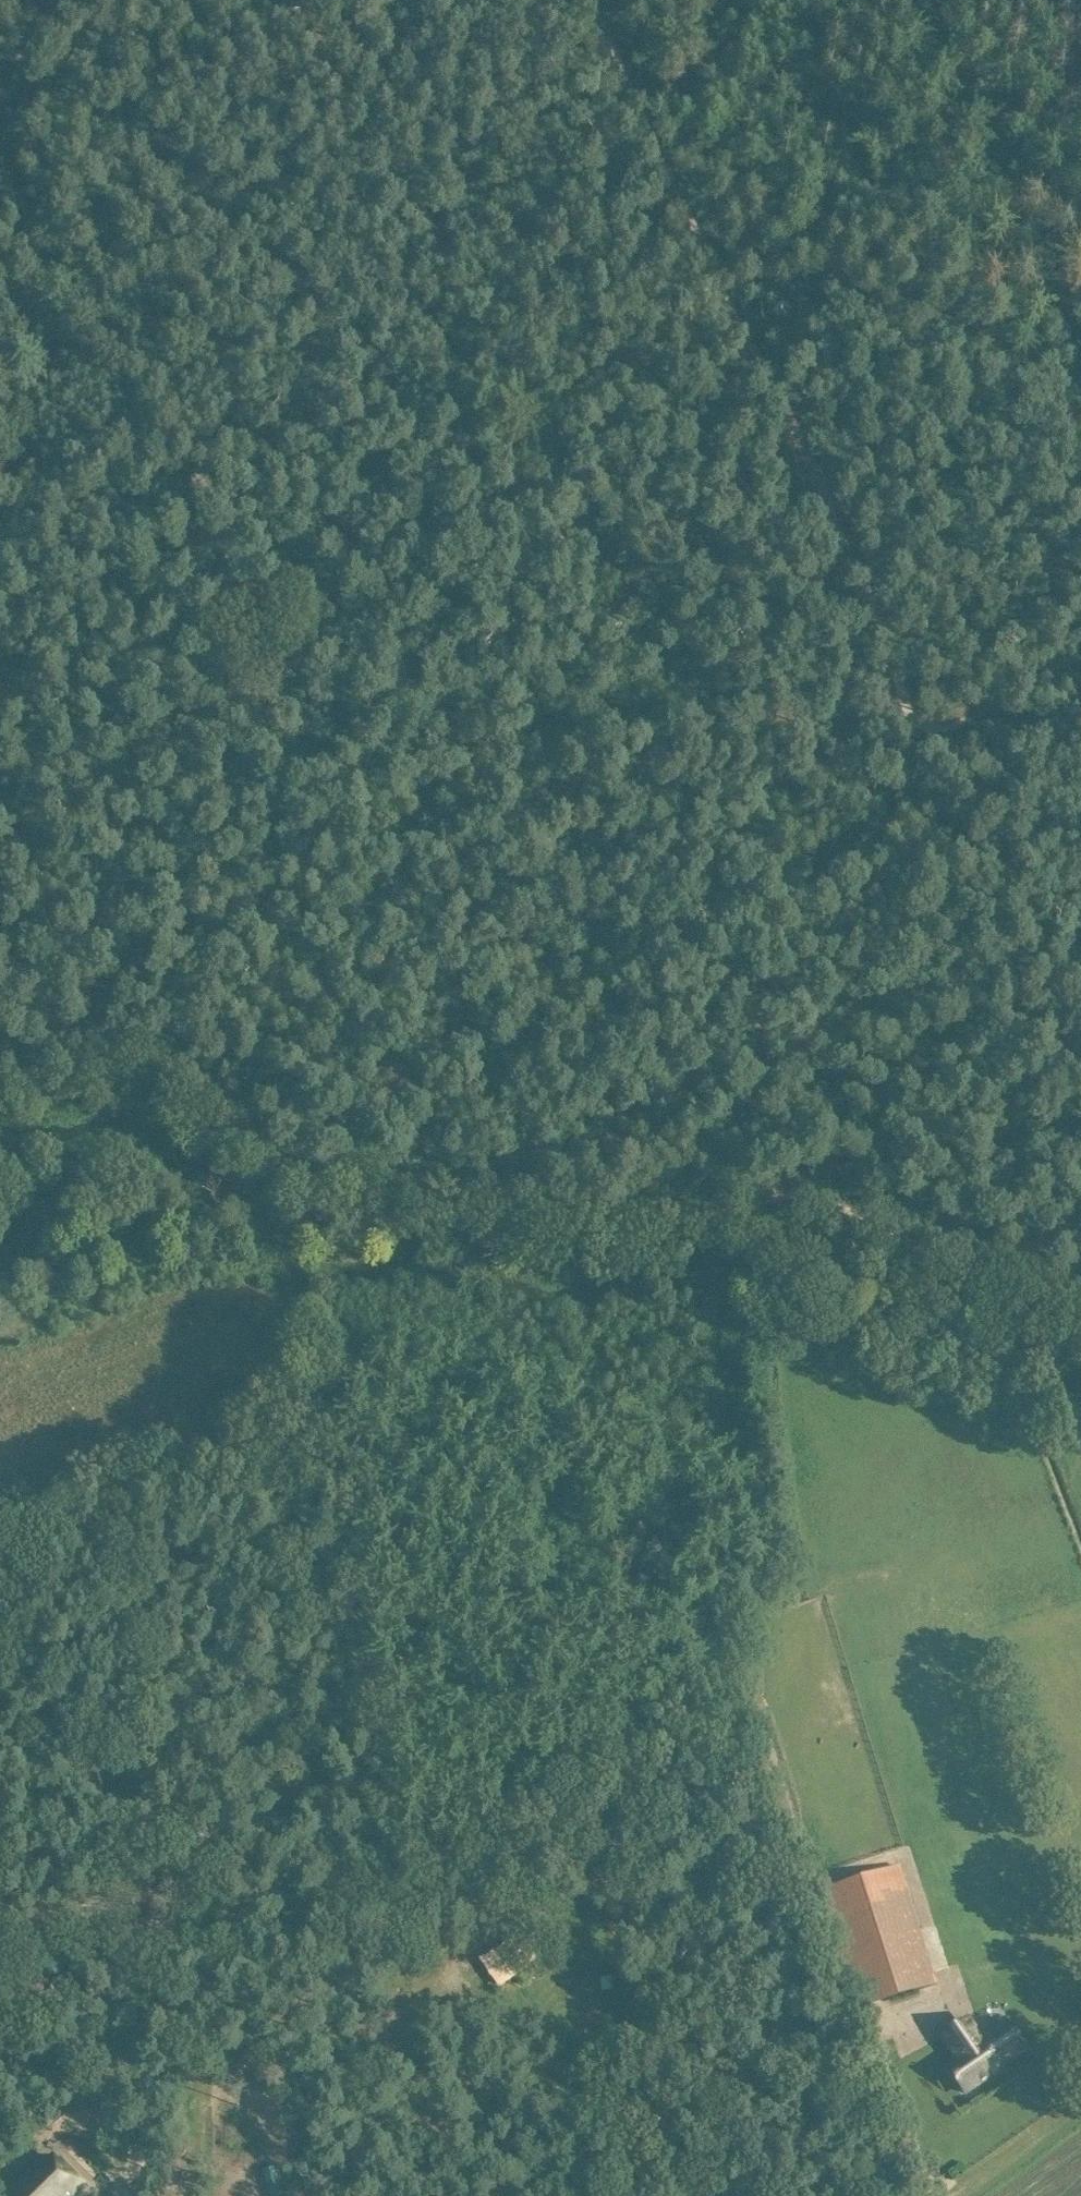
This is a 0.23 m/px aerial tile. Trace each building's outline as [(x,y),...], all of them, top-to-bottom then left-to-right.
[(937,1982),(934,1972),(920,1927),(900,1864),(822,1889),(859,2007),(937,1982)] [(501,1944),(483,1958),(502,1983),(522,1970),(520,1966),(536,1955),(523,1938),(507,1952),(501,1944)] [(969,2016),(941,2035),(958,2059),(948,2066),(966,2092),(1001,2068),(998,2064),(1022,2047),(1007,2026),(986,2041),(969,2016)] [(0,2193),(0,2195),(46,2195),(52,2189),(26,2165),(0,2193)]
